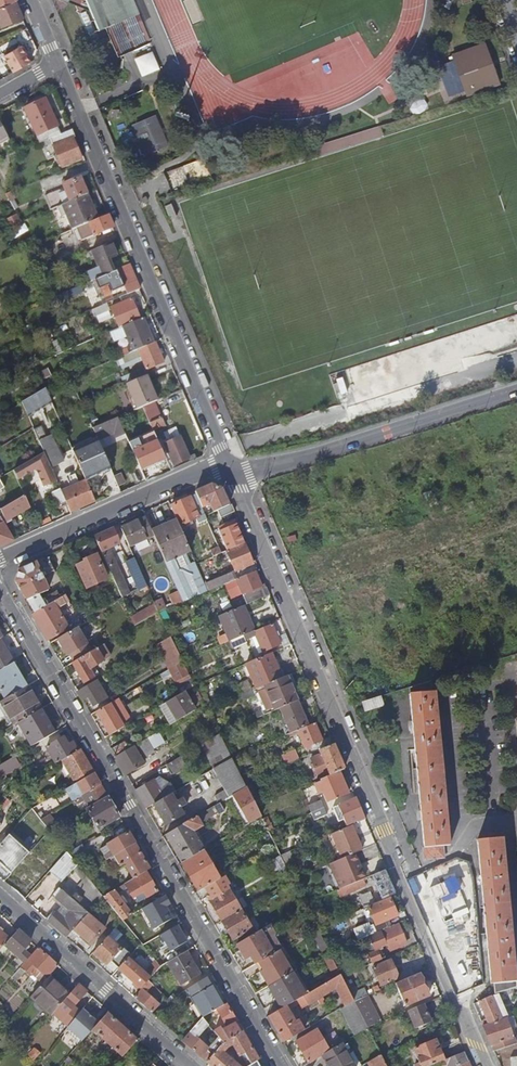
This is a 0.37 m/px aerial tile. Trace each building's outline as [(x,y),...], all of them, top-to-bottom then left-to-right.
[(132,0),(68,0),(67,2),(74,4),(90,43),(109,35),(113,45),(125,41),(129,51),(150,42),(132,0)] [(2,28),(21,19),(17,11),(19,10),(15,1),(0,8),(0,24),(2,28)] [(125,41),(113,45),(118,55),(129,51),(125,41)] [(134,49),(137,55),(154,49),(152,42),(134,49)] [(491,62),(484,43),(452,55),(456,66),(459,65),(465,83),(463,84),(467,96),(499,85),(492,66),(489,67),(488,63),(491,62)] [(21,47),(4,57),(13,73),(30,63),(21,47)] [(151,51),(133,58),(140,75),(158,68),(151,51)] [(49,139),(61,135),(45,99),(25,109),(41,143),(49,139)] [(153,116),(135,124),(147,151),(165,143),(153,116)] [(74,137),(71,131),(61,135),(49,139),(62,168),(81,159),(72,138),(74,137)] [(171,170),(176,182),(208,170),(203,157),(171,170)] [(44,196),(50,210),(62,205),(84,196),(87,195),(80,178),(62,185),(63,188),(44,196)] [(10,192),(4,194),(9,202),(13,199),(10,192)] [(77,228),(98,219),(93,208),(90,209),(84,196),(62,205),(73,230),(77,228)] [(169,204),(163,207),(168,220),(175,217),(169,204)] [(10,227),(20,223),(15,215),(6,219),(10,227)] [(113,227),(108,215),(98,219),(77,228),(78,230),(74,232),(78,242),(113,227)] [(116,270),(129,265),(126,257),(113,264),(113,265),(110,266),(108,260),(111,259),(116,257),(111,243),(92,251),(99,267),(89,272),(93,281),(94,280),(116,270)] [(140,289),(129,265),(116,270),(118,274),(110,277),(119,299),(140,289)] [(58,288),(60,294),(77,287),(76,285),(74,281),(58,288)] [(60,294),(56,296),(58,301),(82,290),(80,286),(77,287),(60,294)] [(123,327),(140,320),(131,300),(112,308),(120,328),(123,327)] [(107,304),(92,310),(95,317),(110,311),(107,304)] [(134,351),(154,343),(143,318),(140,320),(123,327),(127,337),(131,345),(132,345),(134,351)] [(117,341),(127,337),(123,327),(111,332),(115,341),(117,340),(117,341)] [(164,363),(155,342),(154,343),(134,351),(133,351),(129,353),(123,356),(125,361),(128,360),(140,355),(146,370),(164,363)] [(132,382),(144,377),(141,370),(129,375),(132,382)] [(45,371),(38,375),(42,385),(50,381),(45,371)] [(126,385),(137,409),(142,407),(154,402),(157,400),(146,376),(144,377),(132,382),(126,385)] [(45,390),(21,403),(26,413),(49,400),(45,390)] [(165,426),(154,402),(142,407),(144,411),(153,431),(165,426)] [(119,422),(144,411),(142,407),(137,409),(117,418),(119,422)] [(97,439),(97,440),(115,433),(118,440),(125,436),(119,422),(117,418),(92,428),(97,439)] [(165,434),(161,436),(174,465),(189,458),(180,438),(169,442),(165,434)] [(50,436),(39,441),(44,453),(51,469),(63,463),(50,436)] [(97,439),(72,450),(85,479),(110,468),(97,440),(97,439)] [(131,448),(143,474),(164,465),(157,449),(144,454),(140,444),(131,448)] [(40,455),(14,470),(18,479),(36,469),(43,486),(56,480),(51,469),(44,453),(40,455)] [(95,501),(86,481),(61,492),(67,505),(70,513),(95,501)] [(217,510),(229,505),(221,489),(212,485),(195,492),(195,494),(205,515),(205,516),(217,510)] [(58,508),(67,505),(61,492),(60,490),(52,493),(58,508)] [(205,515),(195,494),(190,497),(170,506),(172,511),(180,528),(183,527),(182,525),(205,515)] [(24,496),(1,510),(7,524),(11,521),(10,519),(30,507),(24,496)] [(229,505),(217,510),(223,524),(237,518),(231,504),(229,505)] [(180,528),(172,511),(156,518),(160,527),(152,531),(153,535),(183,602),(208,590),(196,564),(195,561),(186,565),(181,554),(190,550),(180,528)] [(1,546),(14,541),(1,518),(0,518),(0,546),(1,546)] [(129,546),(153,535),(152,531),(146,518),(121,528),(129,546)] [(227,550),(244,543),(235,521),(226,525),(228,528),(222,530),(221,527),(217,529),(227,550)] [(114,529),(95,537),(122,597),(129,594),(109,547),(119,543),(114,529)] [(226,551),(222,552),(223,555),(227,553),(235,572),(253,564),(244,543),(227,550),(226,551)] [(210,550),(213,556),(221,553),(219,547),(210,550)] [(106,579),(96,554),(86,558),(86,560),(77,564),(87,587),(106,579)] [(25,601),(32,614),(61,597),(57,590),(42,599),(39,594),(48,590),(41,573),(43,572),(45,575),(52,572),(53,574),(55,573),(48,558),(20,570),(16,581),(27,599),(25,601)] [(146,585),(134,558),(126,562),(138,589),(146,585)] [(269,594),(266,587),(263,588),(255,571),(236,579),(238,584),(247,604),(269,594)] [(234,579),(231,572),(207,582),(210,590),(220,585),(224,584),(234,579)] [(234,579),(224,584),(226,589),(238,584),(236,579),(234,579)] [(61,597),(32,614),(48,640),(69,628),(57,608),(66,602),(65,599),(67,598),(65,594),(61,597)] [(171,604),(180,600),(177,594),(169,598),(171,604)] [(134,626),(158,612),(154,603),(130,617),(134,626)] [(243,635),(254,630),(243,605),(219,616),(229,641),(243,635)] [(271,624),(254,631),(254,630),(243,635),(245,639),(255,634),(262,652),(280,644),(271,624)] [(91,652),(77,627),(57,639),(67,656),(70,655),(74,662),(91,652)] [(169,669),(183,661),(171,637),(157,644),(169,669)] [(14,662),(0,639),(0,670),(13,663),(14,662)] [(111,657),(104,644),(91,652),(74,662),(72,663),(84,683),(94,677),(89,670),(111,657)] [(264,685),(282,677),(271,652),(246,663),(257,688),(264,685)] [(183,661),(169,669),(175,681),(189,673),(183,661)] [(13,663),(0,670),(0,691),(5,699),(24,687),(16,674),(19,673),(13,663)] [(16,674),(24,687),(26,686),(19,673),(16,674)] [(282,677),(264,685),(266,688),(258,691),(266,711),(274,708),(275,710),(280,708),(297,701),(293,691),(298,688),(291,673),(282,677)] [(409,694),(424,847),(423,847),(424,859),(444,857),(443,845),(450,844),(435,692),(432,692),(431,679),(409,686),(409,694)] [(78,691),(82,700),(87,697),(93,706),(106,698),(96,680),(78,691)] [(41,709),(28,685),(26,686),(24,687),(5,699),(1,701),(14,725),(18,723),(41,709)] [(184,691),(166,702),(177,720),(195,710),(191,704),(202,698),(195,685),(190,688),(184,691)] [(257,694),(255,689),(241,694),(244,700),(257,694)] [(386,708),(383,698),(364,704),(367,715),(386,708)] [(118,699),(96,711),(110,735),(113,733),(134,721),(121,699),(119,700),(118,699)] [(298,730),(308,725),(297,701),(280,708),(290,733),(298,730)] [(177,720),(166,702),(159,706),(170,725),(177,720)] [(257,717),(265,714),(263,708),(255,712),(257,717)] [(55,732),(41,709),(18,723),(31,746),(55,732)] [(308,725),(298,730),(306,747),(308,746),(309,749),(313,747),(312,744),(314,743),(322,740),(315,722),(308,725)] [(148,738),(147,738),(153,749),(165,742),(159,731),(148,738)] [(117,741),(113,733),(110,735),(105,738),(109,745),(117,741)] [(220,733),(201,744),(215,768),(229,760),(232,758),(220,733)] [(63,759),(78,750),(73,742),(68,744),(63,737),(46,747),(56,763),(63,759)] [(145,740),(137,744),(145,757),(155,751),(153,749),(147,738),(145,740)] [(111,749),(116,757),(130,749),(125,741),(111,749)] [(310,758),(320,779),(339,771),(344,769),(333,744),(318,750),(320,754),(310,758)] [(117,758),(126,774),(144,764),(135,749),(134,746),(130,749),(116,757),(117,758)] [(77,782),(94,772),(80,749),(78,750),(63,759),(77,782)] [(287,764),(299,759),(295,750),(283,755),(287,764)] [(181,756),(166,765),(172,774),(186,766),(181,756)] [(0,765),(0,772),(17,761),(14,757),(0,765)] [(215,768),(214,768),(226,790),(214,796),(218,803),(230,796),(232,795),(246,787),(244,782),(232,758),(229,760),(215,768)] [(348,793),(339,771),(320,779),(321,782),(315,784),(319,793),(323,791),(327,801),(348,793)] [(77,782),(66,789),(73,800),(76,799),(101,784),(94,772),(77,782)] [(154,780),(136,790),(146,808),(154,803),(171,793),(175,791),(171,783),(154,780)] [(30,793),(24,783),(17,788),(23,798),(30,793)] [(108,796),(101,784),(76,799),(78,803),(85,799),(89,807),(108,796)] [(246,787),(232,795),(248,824),(261,816),(256,807),(246,787)] [(171,793),(154,803),(166,824),(183,814),(179,808),(185,804),(181,798),(176,801),(171,793)] [(98,828),(120,816),(108,796),(89,807),(87,809),(88,810),(86,811),(87,814),(89,813),(98,828)] [(0,804),(0,807),(3,809),(10,801),(6,797),(0,804)] [(365,819),(356,797),(338,805),(341,812),(337,814),(340,821),(344,819),(346,825),(356,821),(357,822),(365,819)] [(311,812),(324,807),(321,801),(309,806),(311,812)] [(216,811),(213,806),(166,834),(183,862),(203,850),(192,830),(202,826),(199,821),(216,811)] [(324,807),(311,812),(314,818),(326,813),(324,807)] [(46,827),(49,830),(61,823),(59,821),(56,822),(50,814),(40,819),(46,827)] [(362,850),(351,825),(331,833),(342,859),(350,855),(354,853),(362,850)] [(114,855),(135,842),(129,832),(100,849),(107,859),(111,856),(114,855)] [(54,841),(46,833),(35,846),(29,853),(27,854),(35,862),(54,841)] [(29,853),(9,835),(0,845),(0,863),(11,873),(18,865),(27,854),(29,853)] [(516,982),(503,838),(477,841),(490,984),(493,984),(494,995),(498,994),(501,993),(516,988),(516,982)] [(145,871),(150,869),(135,842),(114,855),(111,856),(116,865),(119,863),(120,865),(127,861),(127,868),(133,878),(145,871)] [(81,844),(67,853),(74,860),(86,852),(81,844)] [(183,862),(181,863),(198,891),(203,888),(217,880),(224,876),(220,869),(217,871),(204,849),(203,850),(183,862)] [(54,866),(50,870),(63,881),(77,865),(74,860),(67,853),(67,851),(54,866)] [(354,853),(350,855),(357,871),(361,869),(354,853)] [(342,859),(330,864),(337,880),(340,888),(361,880),(363,879),(365,878),(361,869),(357,871),(350,855),(342,859)] [(330,864),(327,865),(334,881),(337,880),(330,864)] [(11,873),(8,877),(15,883),(24,872),(18,865),(11,873)] [(377,873),(373,875),(382,897),(393,892),(384,870),(377,873)] [(157,891),(145,871),(133,878),(103,896),(122,920),(132,914),(116,893),(127,887),(133,897),(136,895),(143,891),(147,897),(157,891)] [(87,876),(77,887),(95,904),(103,896),(87,876)] [(455,877),(420,891),(434,926),(469,912),(455,877)] [(366,885),(363,879),(361,880),(340,888),(337,890),(340,896),(366,885)] [(217,880),(203,888),(222,921),(241,910),(243,909),(240,902),(247,898),(248,897),(249,896),(249,894),(248,893),(247,892),(246,892),(244,892),(234,898),(229,890),(225,892),(217,880)] [(55,910),(46,919),(67,937),(74,929),(87,914),(88,913),(62,890),(58,894),(56,892),(54,895),(71,910),(69,913),(64,918),(55,910)] [(139,901),(147,897),(143,891),(136,895),(139,901)] [(142,907),(154,928),(174,916),(168,905),(173,903),(167,893),(142,907)] [(367,906),(378,902),(375,894),(354,903),(357,911),(367,906)] [(71,910),(54,895),(52,897),(69,913),(71,910)] [(397,915),(390,897),(378,902),(368,906),(375,924),(371,926),(370,924),(355,931),(359,940),(368,936),(381,931),(388,928),(385,920),(388,919),(397,915)] [(241,910),(222,921),(233,939),(252,928),(241,910)] [(87,914),(74,929),(91,944),(104,929),(87,914)] [(372,964),(386,958),(383,949),(383,947),(387,945),(389,951),(407,943),(399,925),(382,932),(381,931),(368,936),(374,951),(368,954),(372,964)] [(265,928),(260,930),(273,954),(278,951),(265,928)] [(317,928),(311,932),(318,942),(323,939),(317,928)] [(22,966),(30,957),(24,952),(26,950),(24,949),(26,946),(30,941),(18,930),(10,939),(2,948),(6,951),(8,948),(17,956),(4,970),(12,977),(22,966)] [(260,930),(237,944),(246,960),(251,957),(256,964),(259,962),(273,954),(260,930)] [(10,939),(0,931),(0,950),(2,948),(10,939)] [(128,957),(130,954),(124,949),(121,952),(119,949),(120,948),(107,936),(93,953),(106,964),(113,956),(115,957),(111,962),(118,968),(118,967),(128,957)] [(167,962),(178,956),(173,947),(168,939),(148,951),(155,960),(161,966),(167,962)] [(186,951),(193,947),(188,939),(173,947),(178,956),(186,951)] [(329,951),(323,939),(318,942),(324,954),(329,951)] [(33,974),(43,983),(49,976),(58,966),(38,948),(30,957),(22,966),(32,975),(33,974)] [(284,948),(280,950),(293,972),(297,970),(284,948)] [(273,954),(259,962),(264,969),(260,971),(269,986),(293,972),(280,950),(278,951),(273,954)] [(199,974),(186,951),(178,956),(167,962),(180,985),(199,974)] [(322,955),(335,978),(341,974),(338,968),(330,952),(329,951),(324,954),(322,955)] [(128,957),(118,967),(141,988),(148,981),(148,980),(150,978),(161,966),(155,960),(144,972),(128,957)] [(398,978),(391,959),(373,967),(381,986),(398,978)] [(343,966),(338,968),(341,974),(342,977),(347,974),(343,966)] [(293,972),(269,986),(282,1008),(305,995),(293,972)] [(419,973),(396,983),(405,1006),(429,995),(419,973)] [(282,1008),(268,1016),(284,1043),(310,1027),(306,1021),(301,1025),(298,1020),(295,1022),(288,1010),(299,1004),(301,1007),(307,1003),(308,1005),(330,993),(331,995),(337,992),(344,1007),(354,1001),(342,977),(341,974),(335,978),(305,995),(282,1008)] [(56,1009),(69,994),(49,976),(43,983),(31,996),(52,1014),(52,1013),(53,1012),(56,1009)] [(224,1005),(207,976),(186,989),(203,1018),(214,1010),(224,1005)] [(134,997),(152,1013),(159,1005),(154,999),(156,997),(146,988),(150,982),(148,981),(141,988),(134,997)] [(87,991),(79,984),(69,994),(56,1009),(53,1012),(52,1013),(68,1027),(80,1012),(74,1006),(87,991)] [(367,995),(354,1001),(365,1022),(368,1028),(381,1022),(367,995)] [(489,1023),(501,1020),(498,1014),(492,1000),(490,996),(479,1002),(489,1023)] [(365,1022),(354,1001),(344,1007),(341,1008),(352,1029),(365,1022)] [(224,1005),(214,1010),(216,1014),(219,1012),(227,1027),(226,1032),(224,1033),(221,1027),(214,1031),(219,1037),(223,1043),(240,1033),(235,1024),(237,1022),(226,1003),(224,1005)] [(430,1022),(423,1004),(408,1010),(416,1028),(430,1022)] [(68,1027),(67,1028),(82,1041),(93,1029),(100,1021),(93,1015),(91,1017),(83,1009),(80,1012),(68,1027)] [(137,1040),(107,1014),(100,1021),(93,1029),(123,1056),(137,1040)] [(207,1062),(223,1043),(219,1037),(211,1045),(212,1047),(210,1049),(198,1037),(209,1025),(203,1018),(182,1040),(207,1062)] [(494,1051),(515,1044),(506,1018),(501,1020),(489,1023),(483,1025),(494,1051)] [(21,1031),(10,1020),(6,1025),(15,1037),(21,1031)] [(296,1042),(308,1063),(322,1055),(329,1051),(317,1030),(296,1042)] [(232,1060),(233,1058),(225,1050),(229,1046),(232,1044),(240,1056),(244,1054),(250,1064),(256,1061),(262,1058),(255,1047),(252,1048),(242,1031),(240,1033),(223,1043),(207,1062),(211,1065),(239,1065),(232,1060)] [(445,1060),(436,1039),(414,1049),(421,1065),(431,1065),(438,1063),(445,1060)] [(322,1055),(329,1065),(354,1065),(341,1044),(329,1051),(322,1055)] [(515,1044),(494,1051),(500,1065),(516,1065),(516,1049),(515,1044)] [(465,1052),(445,1060),(438,1063),(439,1065),(471,1065),(465,1052)] [(381,1055),(368,1062),(369,1065),(387,1065),(381,1055)]
